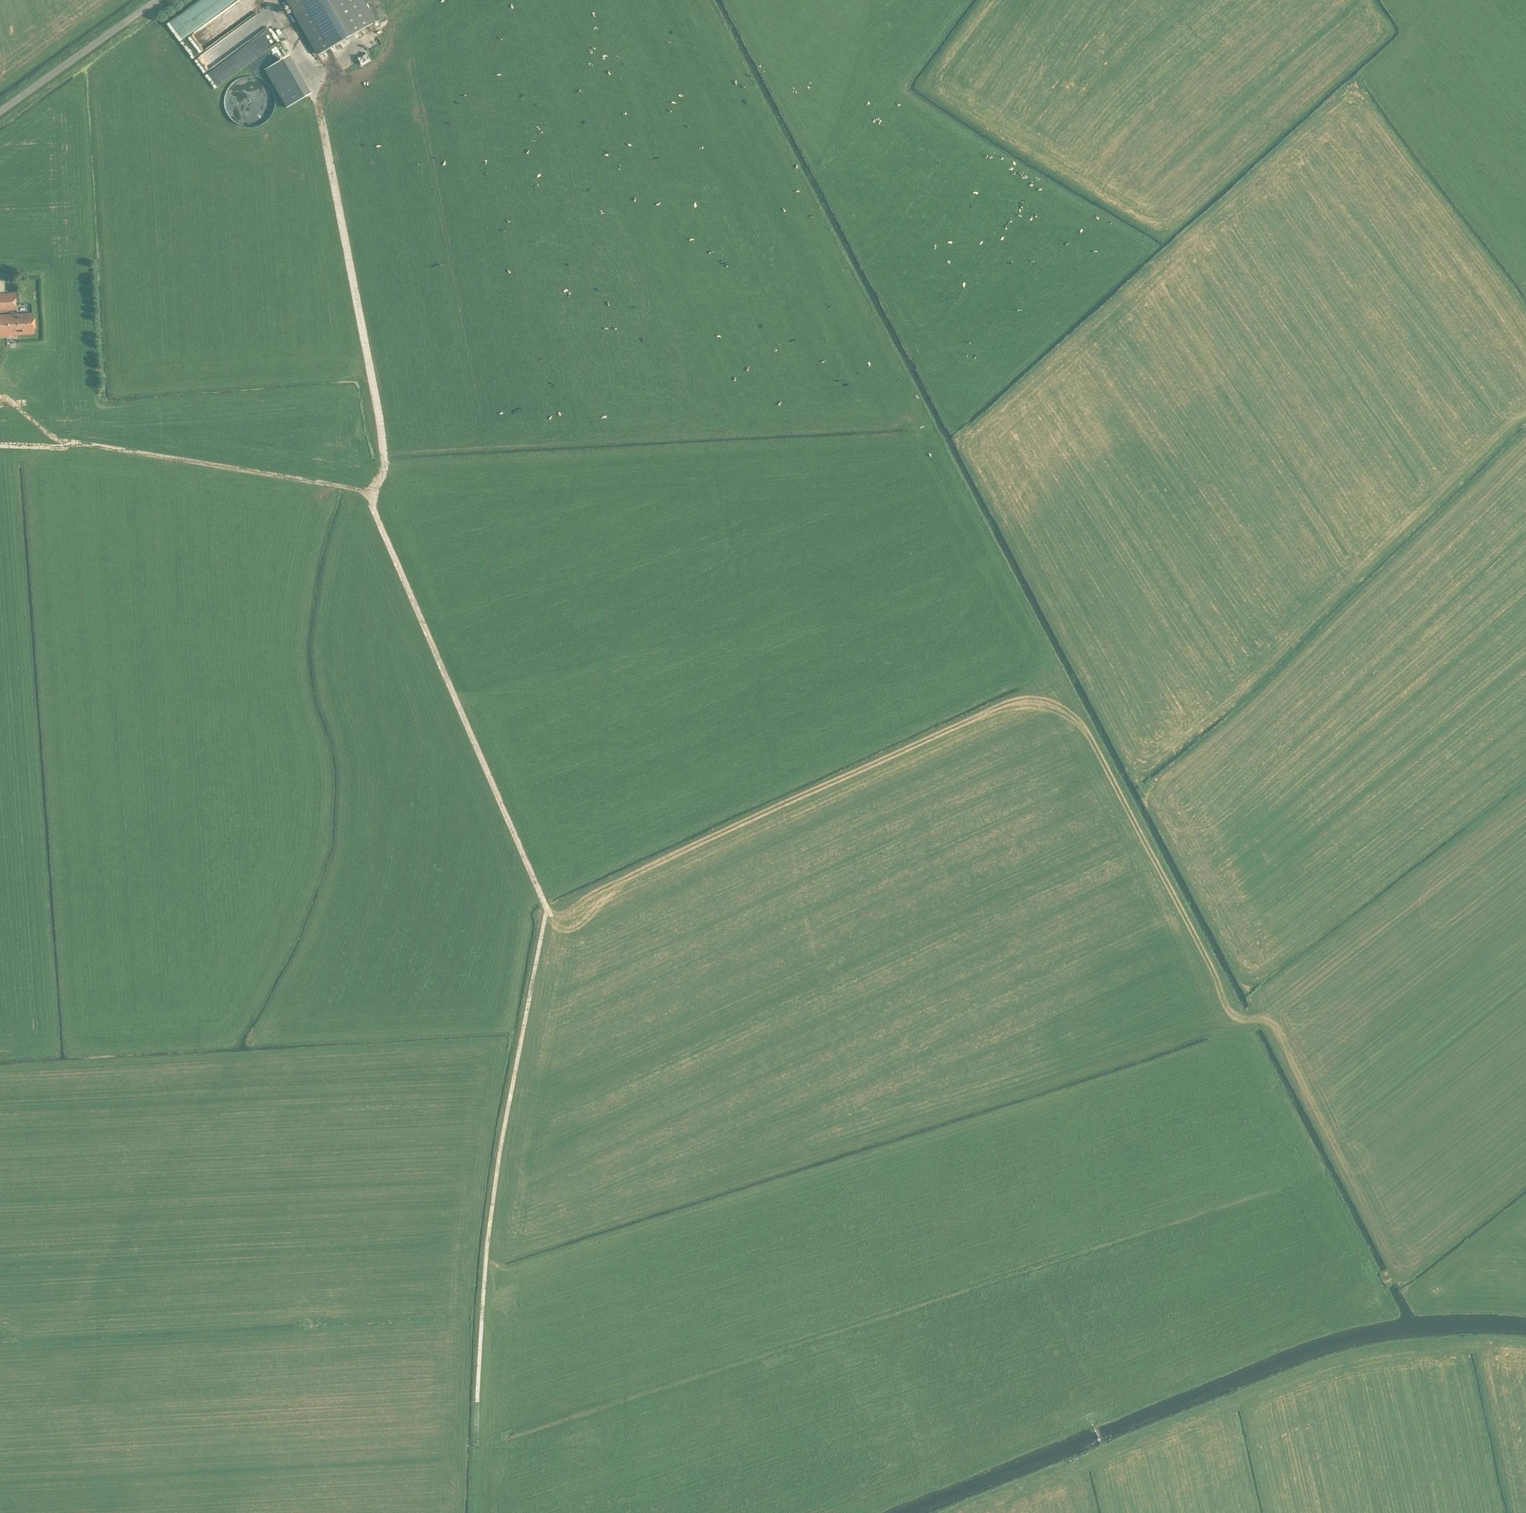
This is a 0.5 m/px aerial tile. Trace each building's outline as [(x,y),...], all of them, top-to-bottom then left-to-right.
[(297,14),(318,52),(348,35),(372,20),(374,20),(363,0),(289,0),(297,14)] [(303,95),(281,57),(264,67),(286,105),(303,95)] [(33,332),(31,311),(15,312),(14,307),(13,291),(0,292),(0,310),(8,310),(8,313),(0,313),(0,334),(33,332)]
